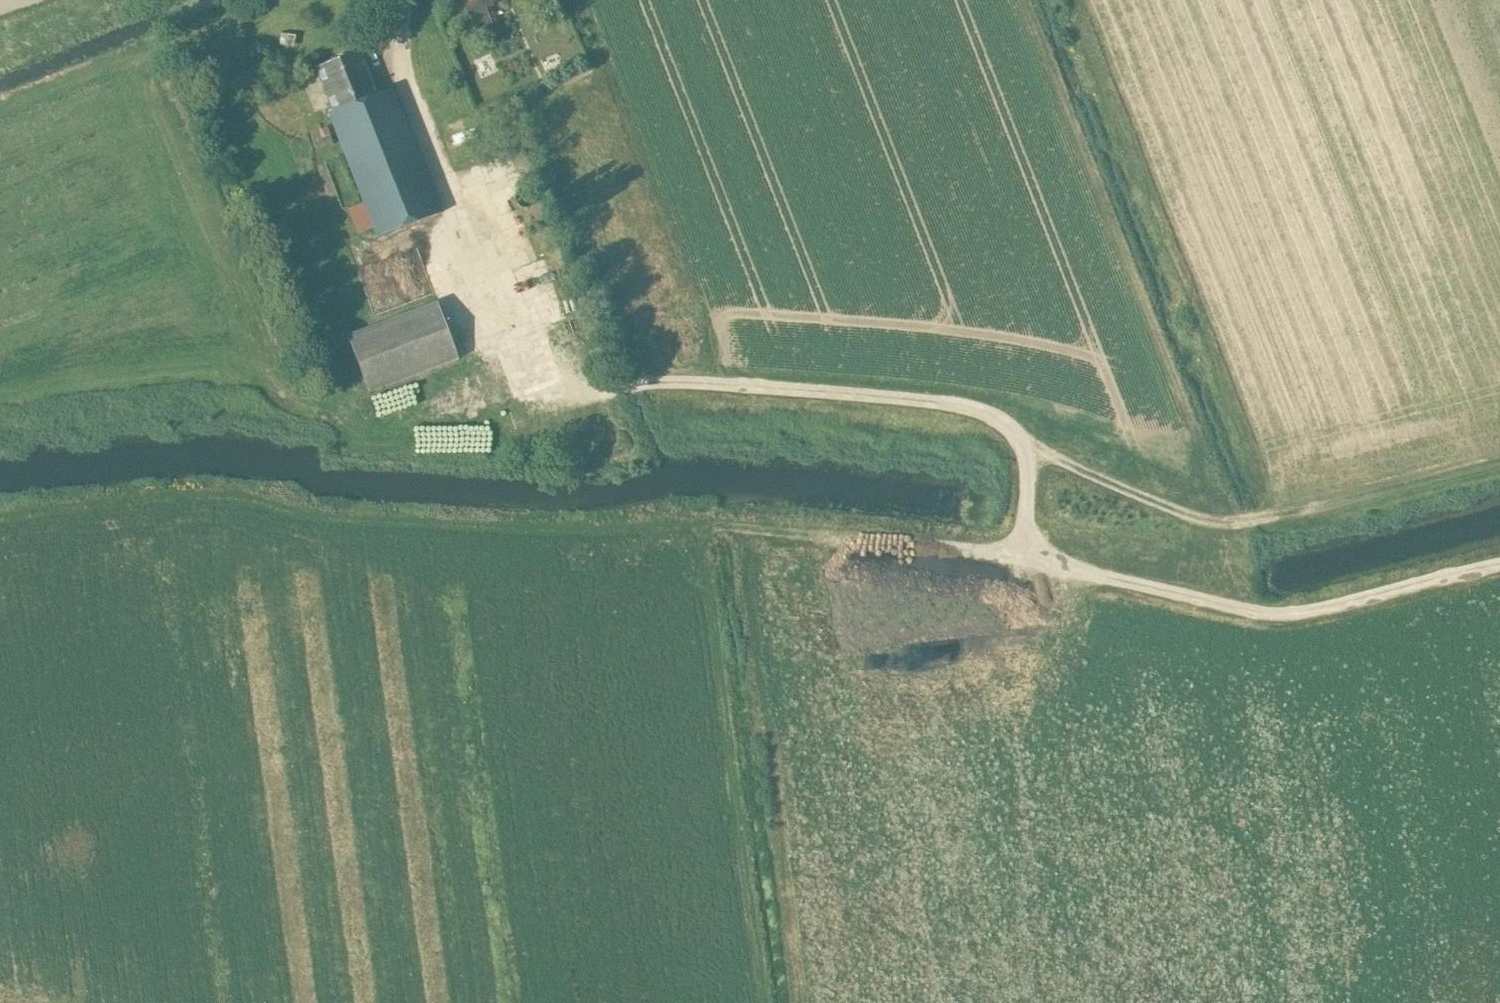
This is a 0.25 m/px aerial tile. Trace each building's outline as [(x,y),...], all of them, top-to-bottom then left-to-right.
[(468,15),(470,15),(481,40),(499,33),(495,23),(494,24),(487,7),(493,4),(492,2),(497,0),(462,0),(468,15)] [(438,215),(390,90),(376,95),(360,53),(317,70),(331,107),(326,108),(363,204),(348,210),(357,235),(373,229),(376,239),(438,215)] [(346,337),(367,394),(457,360),(436,304),(346,337)]
